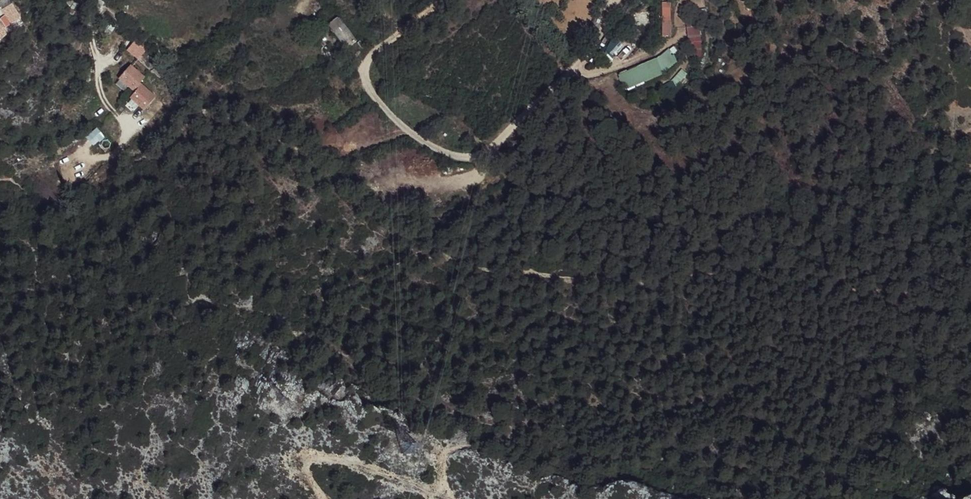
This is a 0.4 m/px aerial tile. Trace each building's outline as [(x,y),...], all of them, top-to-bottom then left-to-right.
[(661,35),(670,35),(670,2),(662,1),(661,35)] [(15,8),(0,14),(0,41),(24,32),(15,8)] [(708,19),(706,8),(697,9),(699,19),(708,19)] [(337,12),(326,19),(332,27),(345,45),(348,42),(351,47),(359,42),(337,12)] [(685,20),(688,44),(702,43),(699,19),(685,20)] [(138,38),(127,52),(139,62),(150,49),(138,38)] [(670,47),(658,56),(620,74),(626,88),(668,72),(679,61),(676,52),(672,53),(670,47)] [(141,87),(147,79),(131,67),(119,82),(135,94),(141,87)] [(682,68),(670,81),(676,86),(688,74),(682,68)] [(157,99),(141,87),(135,94),(130,101),(145,113),(157,99)] [(105,135),(97,127),(86,136),(94,145),(105,135)]
